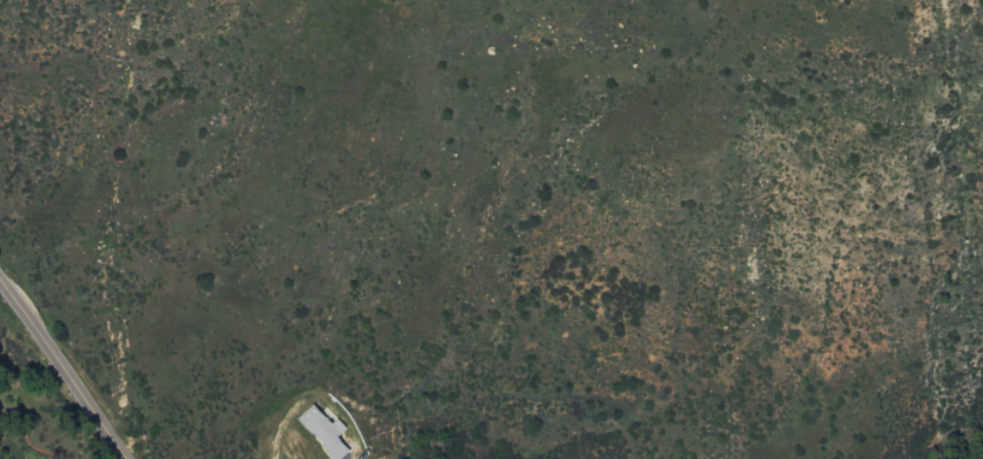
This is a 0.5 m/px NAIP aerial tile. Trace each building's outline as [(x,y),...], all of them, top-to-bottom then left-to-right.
[(335,458),(340,458),(349,450),(336,436),(345,428),(336,418),(331,424),(312,404),(297,418),(335,458)]
